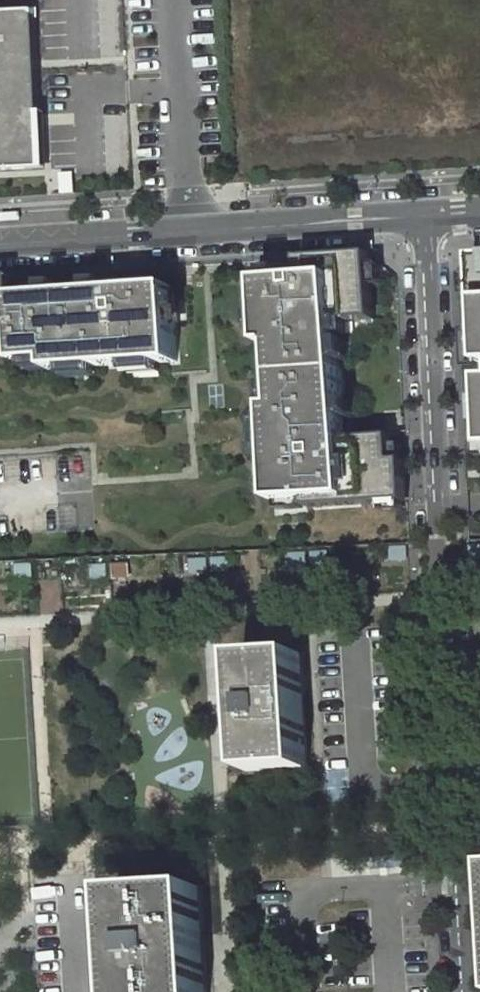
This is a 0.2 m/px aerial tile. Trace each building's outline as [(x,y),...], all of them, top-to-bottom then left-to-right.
[(44,12),(0,14),(0,174),(53,172),(44,12)] [(300,275),(259,278),(263,343),(272,342),(277,404),(268,404),(275,500),(306,498),(307,506),(406,498),(404,457),(393,458),(392,433),(344,437),(336,319),(374,317),(369,250),(298,255),(300,275)] [(471,254),(473,303),(478,303),(479,365),(479,254),(471,254)] [(16,344),(18,362),(49,360),(50,369),(177,360),(171,285),(14,296),(13,277),(0,277),(0,345),(16,344)] [(302,766),(295,652),(237,656),(244,770),(302,766)] [(195,884),(114,889),(120,991),(202,991),(195,884)]
